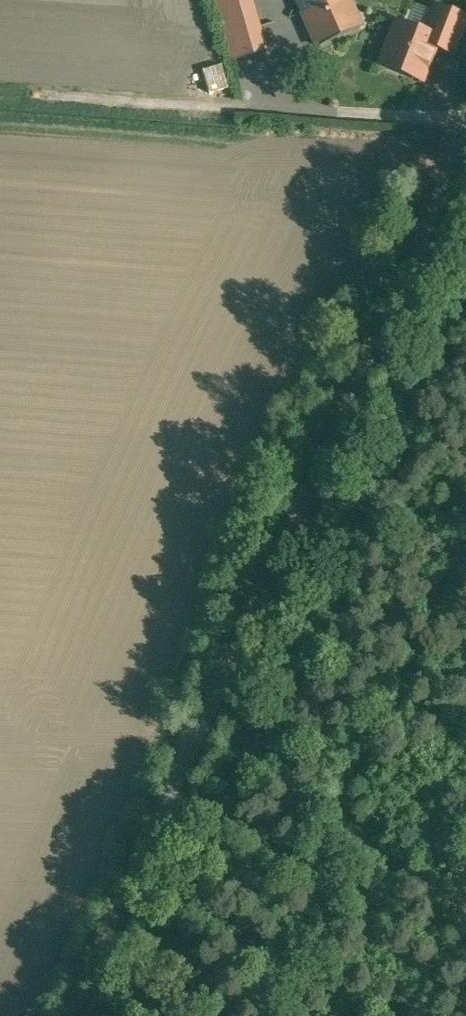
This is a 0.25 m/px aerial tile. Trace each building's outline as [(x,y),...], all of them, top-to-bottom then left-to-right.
[(233,61),(268,50),(253,0),(215,0),(233,61)] [(361,27),(349,0),(297,0),(318,47),(361,27)] [(408,28),(425,34),(433,12),(417,5),(408,28)] [(433,12),(425,34),(438,39),(435,47),(452,53),(465,19),(435,8),(433,12)] [(422,80),(435,47),(438,39),(425,34),(408,28),(396,23),(380,64),(422,80)]
